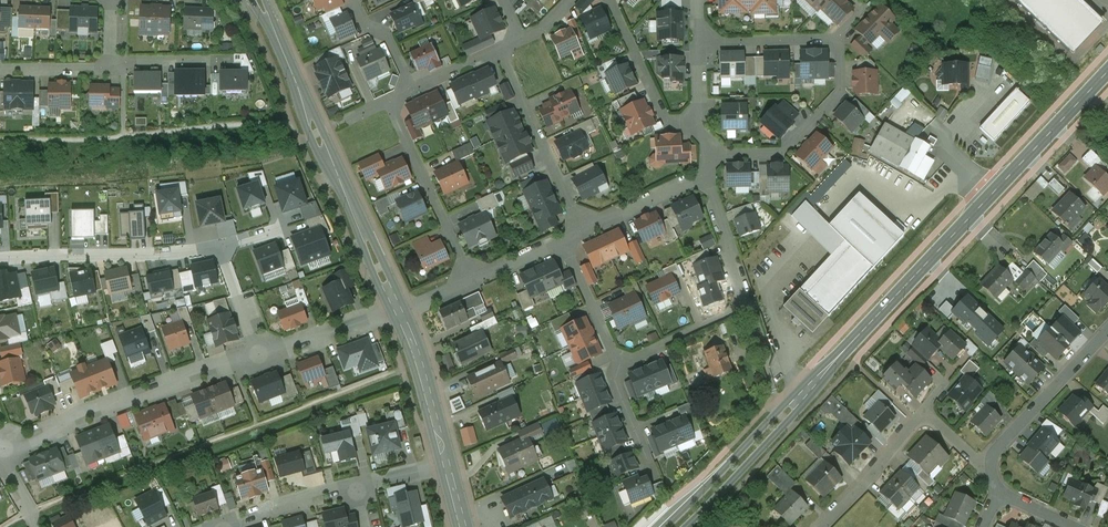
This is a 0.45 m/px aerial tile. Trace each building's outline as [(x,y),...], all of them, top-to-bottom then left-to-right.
[(317,11),(324,9),(331,5),(341,1),(341,0),(312,0),(317,11)] [(462,9),(480,0),(458,0),(462,9)] [(580,2),(586,9),(590,5),(595,0),(582,0),(580,2)] [(720,14),(745,14),(745,0),(720,0),(720,14)] [(752,10),(752,15),(765,15),(766,18),(778,18),(778,7),(774,7),(774,0),(752,0),(752,10)] [(818,12),(820,9),(829,0),(806,0),(818,12)] [(820,9),(840,28),(853,14),(851,11),(853,10),(843,0),(829,0),(820,9)] [(1080,0),(1013,0),(1072,56),(1104,23),(1080,0)] [(341,1),(331,5),(334,11),(340,9),(344,7),(341,1)] [(586,9),(580,2),(575,7),(582,14),(582,13),(582,12),(586,9)] [(331,5),(324,9),(326,15),(334,11),(331,5)] [(601,11),(596,14),(595,12),(593,13),(590,5),(586,9),(582,12),(582,13),(584,17),(581,19),(588,34),(594,31),(596,36),(604,32),(603,31),(609,28),(601,11)] [(412,6),(391,16),(399,33),(415,26),(416,29),(423,25),(420,18),(418,19),(412,6)] [(880,6),(856,30),(870,44),(879,36),(883,36),(889,42),(898,32),(890,24),(895,20),(880,6)] [(35,8),(20,7),(19,24),(19,29),(34,30),(35,8)] [(162,8),(151,7),(150,8),(142,8),(141,24),(142,24),(143,25),(142,35),(157,35),(157,34),(169,35),(170,9),(163,9),(162,8)] [(51,8),(35,8),(34,30),(50,31),(51,8)] [(0,9),(0,33),(5,33),(5,29),(12,29),(12,23),(13,9),(0,9)] [(97,10),(71,9),(71,11),(71,31),(71,32),(96,33),(97,10)] [(213,10),(185,9),(184,29),(187,29),(195,30),(213,30),(213,10)] [(326,15),(322,17),(325,24),(331,22),(343,16),(340,9),(326,15)] [(494,10),(472,20),(481,40),(482,40),(490,37),(504,30),(500,23),(501,23),(498,17),(497,17),(494,10)] [(71,11),(57,11),(56,31),(71,31),(71,11)] [(343,16),(331,22),(339,41),(356,34),(347,14),(343,16)] [(682,40),(682,14),(657,15),(658,41),(682,40)] [(574,20),(568,23),(571,30),(572,33),(579,31),(574,20)] [(564,32),(556,35),(557,37),(551,40),(560,58),(580,49),(576,41),(572,33),(571,30),(565,33),(564,32)] [(579,31),(572,33),(576,41),(582,38),(579,31)] [(481,40),(472,44),(476,53),(494,45),(490,37),(482,40),(481,40)] [(871,51),(858,39),(851,46),(864,58),(871,51)] [(431,45),(409,55),(418,73),(427,69),(440,63),(431,45)] [(340,48),(326,54),(330,62),(337,59),(339,62),(345,59),(340,48)] [(380,50),(357,61),(366,81),(389,71),(380,50)] [(660,59),(660,52),(640,52),(644,60),(658,60),(658,59),(660,59)] [(814,79),(814,52),(801,52),(801,65),(801,79),(814,79)] [(827,79),(827,64),(827,52),(814,52),(814,79),(827,79)] [(787,53),(764,53),(764,58),(765,77),(788,76),(787,53)] [(736,54),(736,55),(728,55),(728,54),(720,54),(721,78),(744,78),(744,72),(755,71),(755,58),(743,58),(743,54),(736,54)] [(254,73),(246,55),(234,55),(234,64),(241,64),(241,73),(247,73),(254,73)] [(990,80),(992,58),(979,57),(977,78),(990,80)] [(764,58),(755,58),(755,77),(755,78),(765,78),(765,77),(764,58)] [(330,62),(315,69),(318,75),(316,75),(325,93),(326,93),(329,98),(351,88),(339,62),(337,59),(330,62)] [(660,59),(658,59),(658,60),(658,74),(664,80),(671,79),(671,83),(682,83),(682,73),(683,73),(683,66),(682,66),(682,59),(660,59)] [(615,60),(597,68),(602,80),(608,78),(606,75),(619,69),(615,60)] [(875,65),(870,61),(857,61),(857,73),(875,73),(875,65)] [(440,63),(427,69),(430,75),(442,69),(440,63)] [(967,65),(943,65),(943,70),(937,75),(943,81),(948,81),(948,85),(967,85),(967,65)] [(619,69),(606,75),(608,78),(611,86),(610,88),(613,92),(615,93),(616,95),(636,86),(626,66),(619,69)] [(488,70),(467,79),(475,97),(475,98),(476,99),(488,94),(486,90),(496,86),(488,70)] [(239,71),(232,71),(232,73),(221,73),(221,85),(221,93),(247,92),(247,84),(247,73),(241,73),(239,73),(239,71)] [(204,73),(176,73),(176,87),(176,88),(176,95),(176,96),(204,96),(204,95),(204,88),(204,87),(204,73)] [(857,73),(854,73),(854,80),(852,80),(852,87),(854,86),(854,93),(857,92),(857,95),(874,94),(874,86),(876,86),(876,73),(875,73),(857,73)] [(161,74),(134,74),(134,94),(161,94),(161,84),(161,74)] [(578,77),(562,84),(566,93),(570,92),(570,93),(582,87),(578,77)] [(467,79),(451,87),(459,105),(475,98),(475,97),(467,79)] [(33,83),(5,84),(5,93),(5,110),(6,110),(33,110),(33,83)] [(70,85),(50,85),(50,92),(50,108),(61,108),(61,110),(71,110),(70,85)] [(515,99),(508,85),(500,88),(507,102),(515,99)] [(109,87),(91,86),(91,91),(85,97),(91,102),(90,107),(108,108),(109,108),(109,90),(109,87)] [(898,106),(910,93),(904,88),(892,101),(898,106)] [(1016,89),(979,129),(994,142),(1030,102),(1016,89)] [(120,90),(109,90),(109,108),(108,108),(108,109),(120,109),(120,90)] [(50,92),(39,92),(39,107),(50,108),(50,92)] [(551,103),(546,105),(547,108),(540,112),(547,127),(561,121),(560,119),(571,114),(570,112),(577,109),(570,93),(570,92),(566,93),(556,98),(557,99),(551,102),(551,103)] [(437,93),(422,100),(432,122),(446,116),(447,116),(443,106),(437,93)] [(634,93),(617,102),(621,112),(639,103),(634,93)] [(755,99),(736,99),(737,107),(746,107),(746,111),(755,110),(755,99)] [(422,100),(406,107),(412,120),(417,129),(418,129),(432,122),(422,100)] [(855,100),(849,106),(863,120),(869,113),(855,100)] [(459,120),(451,102),(443,106),(447,116),(446,116),(450,125),(459,120)] [(621,112),(624,119),(621,121),(626,130),(629,129),(632,136),(654,126),(650,117),(652,116),(649,109),(647,110),(643,102),(639,103),(621,112)] [(503,104),(486,112),(490,122),(492,121),(508,113),(503,104)] [(797,115),(784,104),(778,111),(791,122),(797,115)] [(846,104),(834,117),(851,133),(863,120),(849,106),(846,104)] [(737,107),(722,107),(722,131),(737,131),(738,133),(748,132),(748,120),(746,120),(746,111),(746,107),(737,107)] [(778,111),(775,107),(768,114),(770,116),(762,125),(779,140),(788,129),(787,128),(792,123),(793,124),(791,122),(778,111)] [(945,119),(949,111),(942,108),(938,116),(945,119)] [(508,113),(492,121),(495,128),(490,131),(502,157),(508,154),(511,161),(511,162),(527,155),(532,152),(529,145),(530,144),(530,143),(528,144),(525,137),(527,136),(526,135),(525,136),(513,111),(508,113)] [(417,129),(412,120),(404,124),(413,142),(422,138),(418,129),(417,129)] [(591,120),(572,129),(575,135),(580,133),(582,137),(596,131),(591,120)] [(914,142),(884,126),(871,149),(901,166),(899,169),(912,176),(913,176),(924,157),(928,148),(915,140),(914,142)] [(575,135),(555,144),(563,161),(571,157),(572,158),(575,159),(580,157),(581,154),(580,153),(587,149),(582,137),(580,133),(575,135)] [(817,135),(797,157),(811,170),(831,149),(817,135)] [(671,137),(666,137),(664,139),(655,139),(657,163),(680,161),(681,161),(680,147),(680,138),(673,138),(671,137)] [(853,156),(865,157),(867,139),(855,138),(853,156)] [(475,148),(482,146),(480,139),(472,142),(475,148)] [(470,144),(452,152),(456,162),(474,154),(470,144)] [(689,147),(680,147),(681,161),(680,161),(680,164),(690,163),(689,147)] [(1102,162),(1091,150),(1081,160),(1093,171),(1096,168),(1102,162)] [(1070,153),(1058,165),(1067,174),(1079,161),(1070,153)] [(377,155),(359,164),(367,181),(379,175),(377,171),(383,168),(377,155)] [(527,155),(511,162),(511,161),(509,162),(516,177),(533,169),(527,155)] [(924,157),(913,176),(922,181),(933,162),(924,157)] [(383,168),(377,171),(379,175),(386,190),(394,186),(395,187),(402,184),(402,183),(410,179),(401,160),(383,168)] [(449,167),(443,170),(444,171),(435,175),(440,185),(441,184),(445,193),(451,190),(452,191),(460,188),(460,186),(466,183),(462,175),(463,174),(458,164),(450,168),(449,167)] [(592,164),(574,172),(578,179),(595,170),(592,164)] [(741,165),(734,166),(734,167),(727,167),(727,187),(749,186),(749,174),(749,166),(741,167),(741,165)] [(781,166),(772,166),(772,168),(768,168),(768,177),(768,193),(769,193),(788,192),(787,168),(781,168),(781,166)] [(1096,168),(1093,171),(1085,179),(1102,196),(1107,190),(1107,179),(1096,168)] [(578,179),(573,182),(583,200),(590,196),(591,198),(600,194),(600,193),(609,188),(605,181),(602,182),(595,170),(578,179)] [(248,174),(252,186),(259,184),(261,189),(268,187),(263,172),(248,174)] [(759,177),(759,173),(749,174),(749,186),(749,191),(759,191),(759,177)] [(538,176),(520,184),(524,193),(542,184),(538,176)] [(768,177),(759,177),(759,191),(759,197),(769,197),(769,193),(768,193),(768,177)] [(300,179),(274,188),(283,214),(309,206),(300,179)] [(1064,189),(1054,179),(1048,185),(1059,196),(1064,189)] [(542,184),(524,193),(531,208),(553,198),(546,182),(542,184)] [(252,186),(238,191),(245,213),(266,206),(261,189),(259,184),(252,186)] [(157,195),(160,218),(182,215),(179,192),(157,195)] [(417,193),(397,202),(406,222),(426,213),(417,193)] [(50,202),(51,214),(59,214),(58,194),(45,194),(46,202),(50,202)] [(493,194),(476,202),(482,215),(483,215),(499,207),(493,194)] [(859,195),(829,227),(845,242),(874,268),(904,236),(859,195)] [(1070,195),(1053,213),(1065,224),(1064,225),(1069,229),(1070,228),(1068,226),(1084,208),(1070,195)] [(223,198),(192,203),(198,232),(217,228),(228,226),(227,222),(223,198)] [(387,198),(374,204),(380,217),(389,213),(387,209),(391,207),(387,198)] [(553,198),(531,208),(539,224),(553,218),(561,214),(553,198)] [(679,205),(672,208),(680,225),(690,229),(693,223),(702,219),(698,211),(700,211),(696,202),(694,203),(692,198),(683,202),(680,201),(679,205)] [(46,202),(25,203),(26,221),(20,221),(20,231),(48,230),(48,227),(51,227),(51,214),(50,202),(46,202)] [(831,256),(845,242),(829,227),(806,203),(792,217),(831,256)] [(134,213),(120,214),(121,238),(130,237),(131,242),(146,240),(144,206),(134,206),(134,213)] [(94,212),(72,213),(73,241),(95,240),(95,234),(95,222),(94,212)] [(643,220),(635,224),(644,243),(661,235),(664,233),(660,224),(655,214),(648,218),(648,216),(642,219),(643,220)] [(760,231),(754,214),(735,221),(740,237),(760,231)] [(482,215),(459,226),(465,239),(466,238),(470,247),(486,240),(486,241),(495,237),(491,228),(490,229),(483,215),(482,215)] [(100,221),(95,222),(95,234),(107,234),(107,216),(100,216),(100,221)] [(553,218),(539,224),(542,232),(557,226),(553,218)] [(668,220),(660,224),(664,233),(661,235),(665,243),(676,238),(668,220)] [(217,228),(220,239),(237,235),(233,221),(227,222),(228,226),(217,228)] [(320,226),(289,238),(300,268),(332,256),(320,226)] [(618,232),(601,240),(610,259),(628,251),(618,232)] [(399,234),(391,236),(393,245),(402,243),(399,234)] [(699,240),(704,250),(716,244),(711,234),(699,240)] [(1050,235),(1034,253),(1047,265),(1059,251),(1066,244),(1061,239),(1058,242),(1050,235)] [(1072,243),(1064,236),(1061,239),(1066,244),(1059,251),(1063,254),(1072,243)] [(601,240),(584,248),(593,267),(610,259),(601,240)] [(440,242),(417,253),(425,271),(448,260),(440,242)] [(831,256),(799,290),(806,296),(806,297),(828,318),(874,268),(845,242),(831,256)] [(645,261),(637,243),(629,246),(637,264),(645,261)] [(277,246),(255,253),(262,275),(284,267),(280,254),(277,246)] [(708,250),(690,258),(693,268),(695,267),(711,261),(708,250)] [(289,251),(280,254),(284,267),(285,273),(295,269),(289,251)] [(711,261),(695,267),(702,287),(713,283),(714,285),(722,283),(722,280),(715,260),(711,261)] [(1102,269),(1092,260),(1087,265),(1097,274),(1102,269)] [(553,262),(537,269),(547,291),(563,284),(560,276),(553,262)] [(210,264),(186,270),(191,290),(215,283),(210,264)] [(676,264),(662,271),(666,279),(671,277),(673,281),(682,277),(676,264)] [(597,283),(588,265),(580,269),(589,286),(597,283)] [(58,287),(53,268),(32,273),(37,296),(51,293),(59,291),(58,287)] [(127,269),(104,274),(106,280),(108,291),(109,296),(126,293),(132,291),(129,277),(127,269)] [(537,269),(521,277),(527,291),(531,299),(531,298),(547,291),(537,269)] [(997,269),(981,285),(994,297),(1010,281),(997,269)] [(1026,270),(1014,283),(1023,292),(1035,279),(1026,270)] [(91,271),(70,276),(75,298),(97,293),(96,292),(92,274),(91,271)] [(170,271),(146,276),(150,296),(174,291),(170,271)] [(347,271),(336,276),(339,284),(343,282),(347,289),(354,286),(347,271)] [(98,272),(92,274),(96,292),(103,291),(100,280),(98,272)] [(569,272),(560,276),(563,284),(566,291),(575,286),(569,272)] [(0,274),(0,305),(22,300),(17,275),(2,278),(1,273),(0,274)] [(139,275),(129,277),(132,291),(126,293),(127,298),(143,294),(139,275)] [(666,279),(647,288),(655,305),(679,294),(673,281),(671,277),(666,279)] [(1086,294),(1092,300),(1087,306),(1095,313),(1100,308),(1101,309),(1107,302),(1107,289),(1099,280),(1086,294)] [(339,284),(326,289),(331,300),(329,303),(333,312),(353,304),(347,289),(343,282),(339,284)] [(636,283),(622,289),(626,298),(634,295),(636,299),(642,296),(636,283)] [(64,285),(58,287),(59,291),(51,293),(53,302),(67,299),(64,285)] [(968,300),(955,287),(942,301),(956,314),(956,313),(968,301),(968,300)] [(309,306),(303,288),(294,291),(300,306),(302,309),(309,306)] [(799,290),(783,308),(794,319),(800,324),(812,335),(828,318),(806,297),(806,296),(799,290)] [(527,291),(517,295),(522,311),(535,306),(531,298),(531,299),(527,291)] [(479,293),(459,302),(460,303),(464,312),(473,309),(474,309),(484,305),(479,293)] [(626,298),(609,306),(615,318),(613,319),(618,329),(629,324),(630,326),(639,322),(638,320),(644,317),(636,299),(634,295),(626,298)] [(225,299),(213,302),(218,318),(229,315),(230,315),(225,299)] [(968,301),(956,313),(969,325),(981,313),(968,301)] [(460,303),(440,312),(439,312),(447,331),(448,331),(477,317),(474,309),(473,309),(464,312),(460,303)] [(1074,324),(1080,318),(1065,304),(1051,318),(1054,321),(1050,325),(1069,343),(1081,331),(1074,324)] [(300,306),(278,314),(285,331),(291,328),(292,330),(300,326),(300,325),(307,322),(302,309),(300,306)] [(192,324),(186,308),(177,310),(182,324),(183,327),(192,324)] [(491,310),(479,315),(483,323),(494,318),(491,310)] [(1001,323),(991,314),(985,321),(995,330),(1001,323)] [(218,318),(208,322),(216,345),(217,348),(223,346),(238,341),(235,334),(237,333),(233,322),(232,323),(229,315),(218,318)] [(156,331),(150,316),(141,318),(147,334),(156,331)] [(0,319),(0,342),(10,340),(9,338),(21,336),(17,317),(5,320),(5,318),(0,319)] [(498,325),(494,318),(483,323),(482,323),(469,329),(473,336),(481,332),(482,332),(498,325)] [(737,319),(725,324),(729,336),(741,332),(737,319)] [(585,320),(562,330),(570,347),(592,337),(585,320)] [(995,330),(985,321),(982,324),(992,333),(995,330)] [(182,324),(163,330),(170,350),(189,343),(183,327),(182,324)] [(1038,342),(1049,353),(1056,359),(1069,346),(1050,329),(1038,342)] [(141,330),(120,338),(129,360),(149,353),(141,330)] [(940,342),(927,330),(926,330),(923,331),(920,334),(920,337),(916,341),(931,355),(939,347),(937,345),(940,342)] [(473,336),(469,337),(468,340),(464,342),(462,341),(453,345),(456,352),(455,352),(456,354),(457,354),(459,357),(463,358),(469,356),(471,360),(491,351),(482,332),(481,332),(473,336)] [(940,342),(937,345),(939,347),(953,360),(965,347),(949,332),(940,342)] [(592,337),(570,347),(574,355),(573,358),(576,364),(578,365),(600,354),(592,337)] [(55,351),(63,346),(57,339),(50,345),(55,351)] [(1029,345),(1022,339),(1014,347),(1017,349),(1020,346),(1026,352),(1030,347),(1029,345)] [(1038,342),(1035,339),(1029,345),(1030,347),(1043,359),(1049,353),(1038,342)] [(368,340),(338,351),(345,370),(360,364),(365,366),(366,371),(378,367),(377,364),(370,346),(368,340)] [(931,355),(916,341),(916,342),(917,342),(912,347),(914,349),(926,360),(926,361),(931,355)] [(973,354),(979,348),(970,341),(965,346),(973,354)] [(20,344),(0,348),(4,363),(19,360),(19,361),(23,360),(20,344)] [(384,361),(378,344),(370,346),(377,364),(384,361)] [(216,345),(206,348),(210,358),(225,353),(223,346),(217,348),(216,345)] [(723,346),(704,352),(710,368),(705,370),(708,380),(732,372),(723,346)] [(1026,352),(1020,346),(1017,349),(1005,362),(1028,385),(1044,369),(1026,352)] [(926,360),(914,349),(908,355),(921,366),(926,360)] [(513,351),(500,357),(503,364),(516,358),(513,351)] [(463,358),(459,357),(457,354),(456,354),(454,355),(460,367),(472,361),(471,360),(469,356),(463,358)] [(318,358),(298,366),(304,383),(324,376),(323,371),(318,358)] [(0,364),(0,373),(3,386),(12,384),(14,386),(20,384),(21,382),(19,371),(22,371),(19,361),(19,360),(4,363),(0,364)] [(107,361),(88,368),(87,365),(97,392),(101,390),(101,389),(116,384),(107,361)] [(979,369),(969,361),(960,372),(965,377),(965,376),(970,380),(979,369)] [(661,362),(645,368),(654,390),(670,383),(664,368),(661,362)] [(898,363),(882,379),(895,391),(901,385),(900,384),(909,375),(908,375),(909,374),(898,363)] [(500,364),(468,379),(477,397),(509,382),(500,364)] [(87,365),(78,368),(80,371),(72,375),(73,379),(76,387),(81,397),(93,392),(94,393),(97,392),(87,365)] [(678,383),(670,365),(664,368),(670,383),(671,386),(678,383)] [(909,374),(908,375),(909,375),(900,384),(901,385),(914,397),(930,380),(916,366),(909,374)] [(340,386),(333,368),(323,371),(324,376),(329,390),(340,386)] [(645,368),(629,375),(631,381),(638,396),(654,390),(645,368)] [(593,371),(575,379),(577,385),(596,377),(593,371)] [(1097,384),(1104,389),(1102,391),(1107,396),(1107,371),(1097,384)] [(276,374),(253,383),(260,403),(280,395),(284,394),(278,380),(276,374)] [(291,375),(278,380),(284,394),(280,395),(282,401),(298,395),(291,375)] [(596,377),(577,385),(583,398),(605,389),(599,376),(596,377)] [(970,380),(965,376),(965,377),(948,397),(964,411),(982,390),(970,380)] [(56,377),(44,382),(46,388),(48,388),(52,398),(62,394),(63,394),(59,385),(56,377)] [(73,379),(59,385),(63,394),(62,394),(64,397),(71,394),(70,389),(76,387),(73,379)] [(638,396),(631,381),(625,384),(633,402),(640,399),(638,396)] [(225,385),(209,391),(217,413),(233,406),(228,392),(225,385)] [(46,388),(25,397),(30,408),(34,409),(37,416),(54,410),(51,402),(52,398),(48,388),(46,388)] [(238,388),(228,392),(233,406),(244,402),(238,388)] [(512,388),(497,395),(501,404),(479,414),(486,431),(520,416),(512,398),(516,397),(512,388)] [(605,389),(583,398),(588,412),(607,404),(610,403),(605,389)] [(209,391),(192,397),(195,405),(201,419),(217,413),(209,391)] [(552,399),(549,391),(540,394),(543,402),(552,399)] [(893,405),(878,391),(871,398),(878,405),(879,403),(887,411),(893,405)] [(999,400),(989,392),(983,399),(993,407),(999,400)] [(461,396),(449,400),(453,413),(466,409),(461,396)] [(832,397),(820,409),(825,414),(828,411),(836,419),(839,416),(838,415),(844,409),(832,397)] [(1081,404),(1073,397),(1058,413),(1073,427),(1092,407),(1084,400),(1081,404)] [(176,406),(174,401),(168,403),(175,420),(178,418),(177,415),(179,414),(176,406)] [(183,403),(176,406),(179,414),(177,415),(178,418),(187,415),(185,409),(183,403)] [(690,403),(677,409),(679,416),(686,413),(689,419),(695,416),(690,403)] [(878,405),(865,419),(880,433),(894,418),(887,411),(879,403),(878,405)] [(607,404),(588,412),(591,418),(609,410),(607,404)] [(165,405),(153,410),(153,409),(150,410),(159,436),(170,431),(169,428),(173,426),(165,405)] [(195,405),(185,409),(187,415),(190,423),(201,419),(195,405)] [(981,405),(974,412),(978,416),(985,408),(981,405)] [(978,416),(971,423),(984,436),(1000,419),(987,406),(978,416)] [(1103,406),(1098,412),(1101,415),(1101,414),(1107,420),(1107,419),(1107,410),(1103,406)] [(849,413),(844,409),(838,415),(839,416),(843,419),(849,413)] [(147,412),(135,417),(138,424),(144,441),(159,436),(150,410),(146,412),(147,412)] [(401,410),(385,414),(388,426),(394,425),(396,432),(406,429),(401,410)] [(609,410),(591,418),(593,424),(612,417),(609,410)] [(133,412),(117,419),(119,422),(125,420),(128,428),(138,424),(135,417),(133,412)] [(858,421),(849,413),(843,419),(852,428),(852,427),(858,421)] [(1107,420),(1101,414),(1101,415),(1097,419),(1103,425),(1107,420)] [(612,417),(593,424),(599,438),(621,429),(615,415),(612,417)] [(343,433),(338,434),(338,436),(349,433),(350,438),(362,436),(357,416),(340,423),(343,433)] [(843,419),(839,416),(836,419),(851,433),(854,430),(852,427),(852,428),(843,419)] [(684,417),(668,424),(677,445),(693,438),(684,417)] [(125,420),(119,422),(122,430),(128,428),(125,420)] [(537,424),(518,432),(522,440),(527,438),(527,440),(541,434),(537,424)] [(668,424),(652,430),(654,437),(661,452),(661,451),(677,445),(668,424)] [(388,426),(367,431),(373,456),(400,450),(396,432),(394,425),(388,426)] [(460,430),(465,447),(479,443),(473,426),(460,430)] [(109,427),(94,433),(104,458),(119,452),(114,440),(109,427)] [(621,429),(599,438),(604,451),(623,444),(626,442),(621,429)] [(851,433),(834,451),(849,465),(869,443),(855,429),(854,430),(851,433)] [(1058,442),(1043,429),(1028,447),(1029,448),(1043,459),(1058,442)] [(693,435),(696,441),(704,438),(701,431),(693,435)] [(94,433),(77,439),(83,453),(87,462),(94,459),(95,461),(104,458),(94,433)] [(338,436),(326,439),(330,453),(338,451),(341,463),(356,459),(357,463),(353,443),(352,443),(350,438),(349,433),(338,436)] [(1080,443),(1065,433),(1060,441),(1069,446),(1075,450),(1080,443)] [(124,436),(114,440),(119,452),(122,451),(129,448),(124,436)] [(654,437),(648,439),(656,457),(663,455),(661,451),(661,452),(654,437)] [(420,438),(413,439),(416,448),(420,447),(422,447),(420,438)] [(522,440),(499,451),(505,465),(510,463),(514,471),(537,461),(527,440),(527,438),(522,440)] [(927,438),(918,446),(919,447),(909,458),(908,457),(908,458),(921,471),(926,475),(926,474),(930,477),(948,457),(927,438)] [(149,448),(157,444),(154,439),(146,443),(149,448)] [(826,453),(812,440),(805,447),(820,460),(826,453)] [(623,444),(604,451),(607,457),(625,450),(623,444)] [(1075,450),(1069,446),(1066,451),(1072,455),(1075,450)] [(68,458),(64,448),(57,451),(64,469),(71,467),(68,458)] [(129,448),(122,451),(123,454),(120,455),(122,459),(132,455),(129,448)] [(1043,459),(1029,448),(1020,459),(1037,474),(1047,462),(1043,459)] [(56,449),(43,455),(52,476),(65,471),(64,469),(57,451),(56,449)] [(625,450),(607,457),(609,464),(628,456),(625,450)] [(1076,452),(1077,465),(1092,463),(1091,451),(1076,452)] [(310,452),(299,455),(304,471),(302,471),(304,476),(316,473),(310,452)] [(83,453),(75,456),(78,464),(82,474),(91,471),(87,462),(83,453)] [(299,454),(276,460),(281,477),(302,471),(304,471),(299,455),(299,454)] [(628,456),(609,464),(615,477),(637,468),(631,454),(628,456)] [(43,455),(30,460),(30,461),(38,480),(38,482),(52,476),(43,455)] [(75,456),(68,458),(71,467),(78,464),(75,456)] [(219,463),(223,472),(233,468),(229,459),(219,463)] [(269,461),(262,463),(261,460),(254,462),(257,472),(261,470),(265,483),(275,480),(269,461)] [(38,480),(30,461),(23,464),(31,483),(38,480)] [(825,463),(818,470),(819,471),(808,482),(823,497),(841,479),(825,463)] [(778,466),(768,476),(786,494),(796,484),(778,466)] [(257,472),(236,478),(236,480),(233,481),(236,490),(239,489),(242,499),(250,496),(251,499),(260,496),(259,493),(268,491),(265,483),(261,470),(257,472)] [(912,481),(901,471),(890,482),(909,500),(919,489),(920,489),(912,481)] [(926,475),(921,471),(916,476),(929,488),(935,482),(930,477),(926,474),(926,475)] [(1073,477),(1065,473),(1060,485),(1068,488),(1072,481),(1073,477)] [(637,476),(622,482),(625,487),(639,482),(637,476)] [(929,488),(916,476),(912,481),(920,489),(919,489),(924,494),(929,488)] [(639,482),(625,487),(626,490),(631,503),(631,504),(651,495),(652,494),(653,494),(650,487),(646,479),(639,482)] [(543,480),(529,487),(538,506),(552,499),(543,480)] [(1072,481),(1068,488),(1064,497),(1076,503),(1075,506),(1084,510),(1089,500),(1092,501),(1096,492),(1072,481)] [(662,482),(650,487),(653,494),(652,494),(656,504),(667,493),(662,482)] [(909,500),(890,482),(879,493),(891,505),(898,511),(901,508),(909,500)] [(1096,492),(1092,501),(1101,505),(1103,501),(1107,489),(1107,488),(1099,484),(1096,492)] [(405,485),(394,488),(395,496),(407,493),(405,485)] [(220,486),(211,489),(213,492),(214,497),(223,494),(220,486)] [(529,487),(516,493),(524,512),(538,506),(529,487)] [(394,488),(386,490),(388,498),(395,496),(394,488)] [(919,489),(909,500),(914,505),(914,504),(917,504),(924,497),(924,494),(919,489)] [(626,490),(619,493),(624,506),(631,503),(626,490)] [(153,493),(136,501),(149,526),(161,519),(157,512),(163,509),(154,493),(154,492),(154,493),(153,493)] [(213,492),(193,500),(199,517),(219,510),(218,507),(214,497),(213,492)] [(232,492),(226,494),(231,509),(237,507),(232,492)] [(407,494),(407,493),(395,496),(403,526),(409,526),(415,526),(414,524),(423,522),(416,492),(407,494)] [(516,493),(502,499),(511,518),(524,512),(516,493)] [(793,493),(776,509),(790,524),(807,507),(793,493)] [(975,502),(955,493),(944,517),(951,520),(964,526),(975,502)] [(223,494),(214,497),(218,507),(226,504),(223,494)] [(1103,501),(1101,505),(1096,516),(1103,519),(1107,508),(1107,504),(1103,501)] [(901,508),(898,511),(891,505),(887,510),(898,521),(906,513),(901,508)] [(323,515),(326,526),(348,526),(346,518),(344,510),(323,515)] [(346,518),(348,526),(357,526),(354,515),(346,518)] [(53,525),(54,526),(73,526),(68,517),(53,525)] [(539,522),(541,526),(545,526),(554,523),(551,517),(539,522)] [(282,523),(283,526),(305,526),(302,518),(282,523)]
